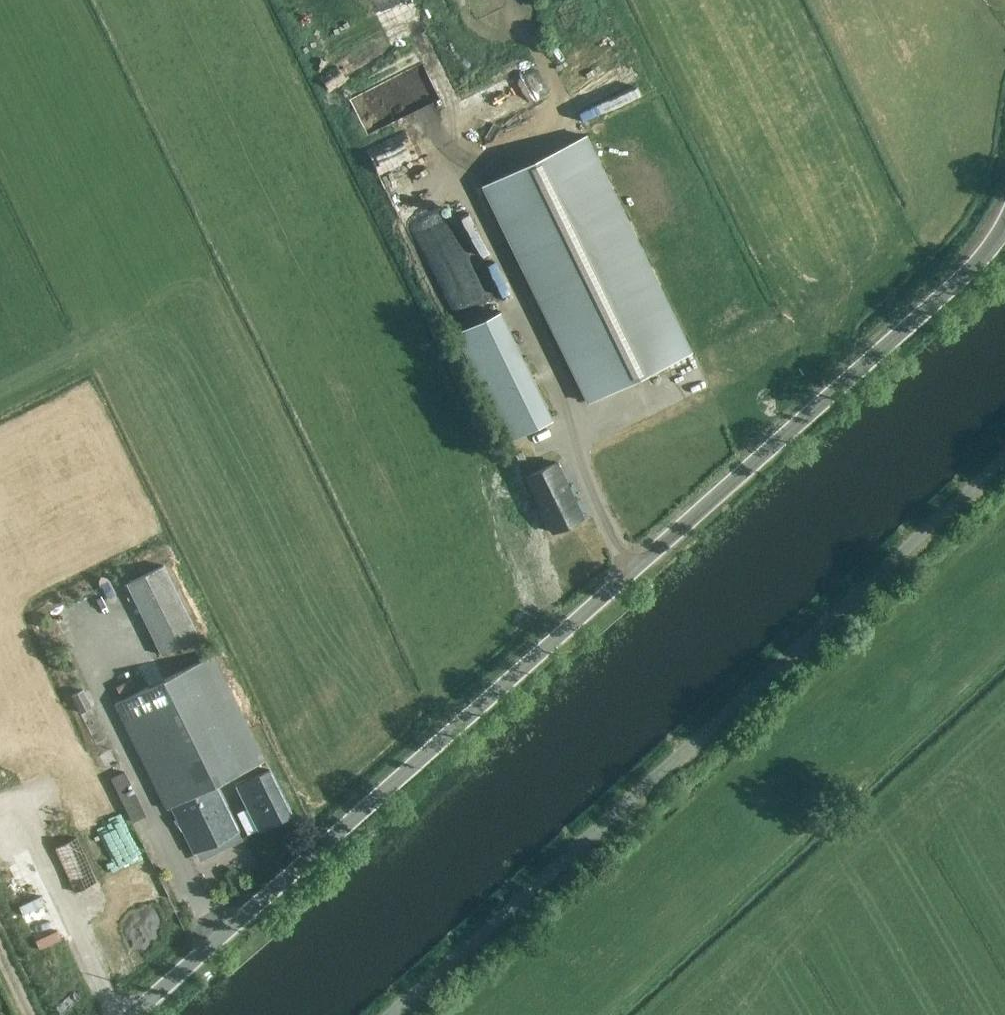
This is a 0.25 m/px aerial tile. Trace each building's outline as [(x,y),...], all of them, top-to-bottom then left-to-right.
[(629,54),(568,80),(579,105),(640,78),(629,54)] [(364,78),(367,88),(351,92),(355,106),(429,85),(422,61),(364,78)] [(421,139),(445,134),(437,99),(413,104),(421,139)] [(401,115),(361,136),(373,158),(413,136),(401,115)] [(586,135),(482,186),(588,401),(691,351),(586,135)] [(445,231),(430,239),(442,262),(457,254),(445,231)] [(508,440),(552,419),(500,311),(456,332),(508,440)] [(694,371),(672,377),(675,387),(697,381),(694,371)] [(553,532),(582,517),(555,462),(526,476),(553,532)] [(165,564),(128,582),(163,654),(200,637),(165,564)] [(239,829),(217,784),(266,760),(214,654),(116,702),(168,808),(173,806),(195,850),(200,860),(243,839),(239,829)] [(63,675),(72,672),(66,655),(57,659),(63,675)] [(92,707),(83,689),(71,695),(80,713),(92,707)] [(240,784),(262,829),(292,814),(270,769),(240,784)] [(72,826),(51,834),(70,881),(91,873),(72,826)] [(130,942),(158,928),(147,906),(119,920),(130,942)] [(236,921),(236,908),(220,908),(220,921),(236,921)]
